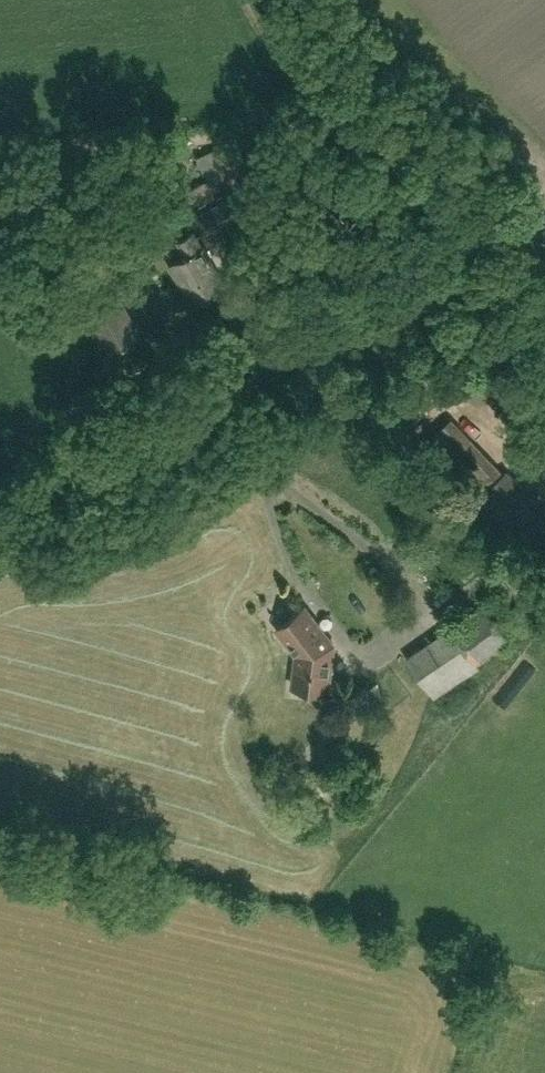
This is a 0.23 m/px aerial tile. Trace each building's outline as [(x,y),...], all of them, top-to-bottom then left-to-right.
[(356,54),(349,45),(344,49),(351,58),(356,54)] [(218,142),(231,138),(227,126),(214,131),(218,142)] [(166,153),(189,145),(183,129),(161,137),(166,153)] [(216,195),(207,179),(191,188),(200,204),(216,195)] [(209,233),(244,213),(232,193),(197,213),(209,233)] [(184,285),(193,302),(216,289),(206,272),(212,269),(198,246),(198,247),(189,231),(173,240),(182,256),(165,265),(179,288),(184,285)] [(80,281),(84,299),(105,295),(101,277),(80,281)] [(140,331),(119,295),(90,312),(111,348),(140,331)] [(505,473),(451,418),(430,438),(484,494),(479,499),(533,555),(544,543),(544,509),(508,471),(505,473)] [(484,601),(405,656),(433,696),(478,664),(476,661),(509,637),(484,601)] [(309,650),(331,653),(332,642),(303,604),(275,625),(295,652),(307,647),(309,650)] [(307,647),(295,652),(291,684),(326,689),(331,653),(309,650),(307,647)]
